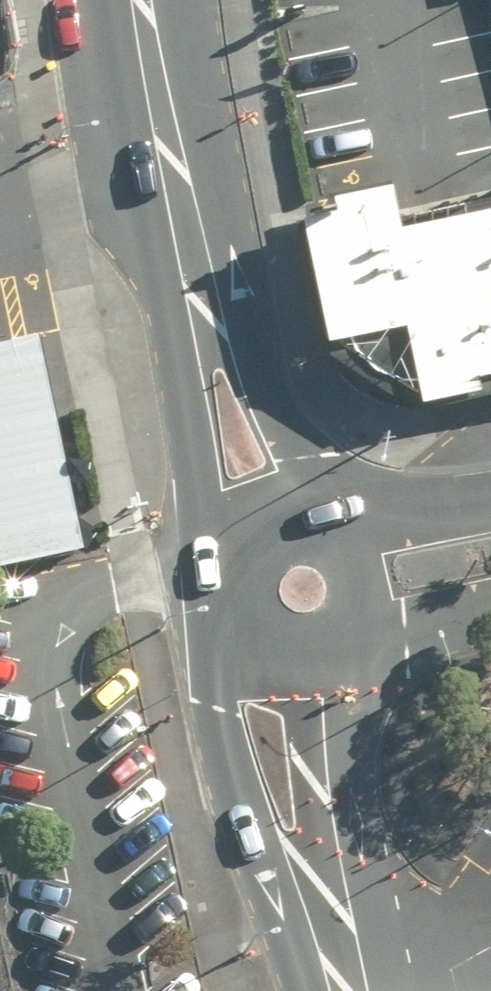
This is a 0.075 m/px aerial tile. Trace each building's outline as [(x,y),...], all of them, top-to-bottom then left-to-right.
[(417,228),(409,189),(338,202),(341,216),(318,220),(343,345),(421,330),(437,410),(490,397),(490,214),(417,228)] [(51,337),(0,347),(0,568),(94,549),(51,337)]
